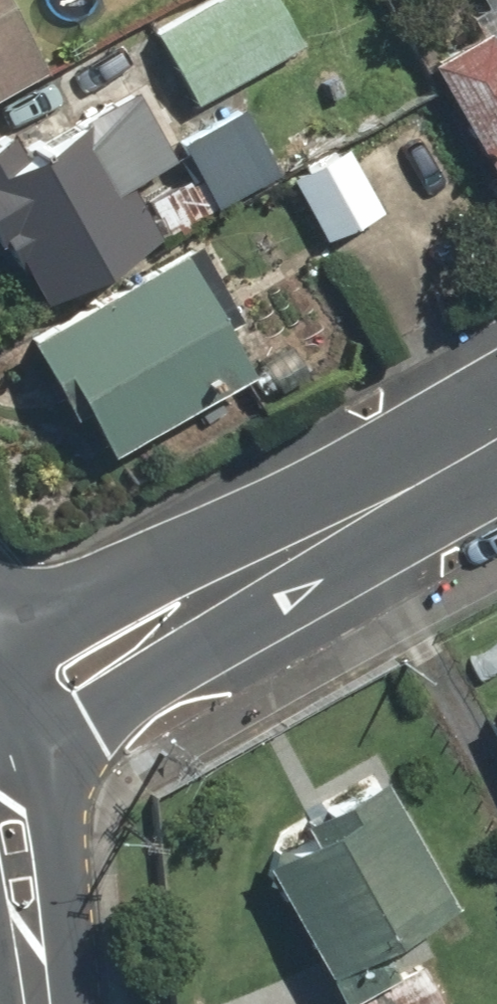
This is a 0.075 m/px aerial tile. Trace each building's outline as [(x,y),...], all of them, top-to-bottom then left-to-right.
[(176,115),(289,46),(261,0),(202,0),(132,43),(176,115)] [(468,6),(453,15),(460,28),(402,62),(496,219),(496,0),(465,0),(468,6)] [(30,76),(0,21),(0,92),(30,76)] [(0,128),(0,271),(32,318),(150,236),(116,186),(163,154),(124,98),(70,136),(44,97),(0,128)] [(224,100),(161,140),(204,208),(268,168),(224,100)] [(327,145),(275,179),(317,244),(370,210),(327,145)] [(165,252),(9,343),(46,407),(55,402),(91,463),(238,377),(165,252)] [(366,776),(323,801),(333,819),(245,868),(321,1003),(337,1003),(380,980),(363,950),(440,908),(366,776)] [(366,992),(372,1001),(365,1003),(434,1003),(412,965),(366,992)]
